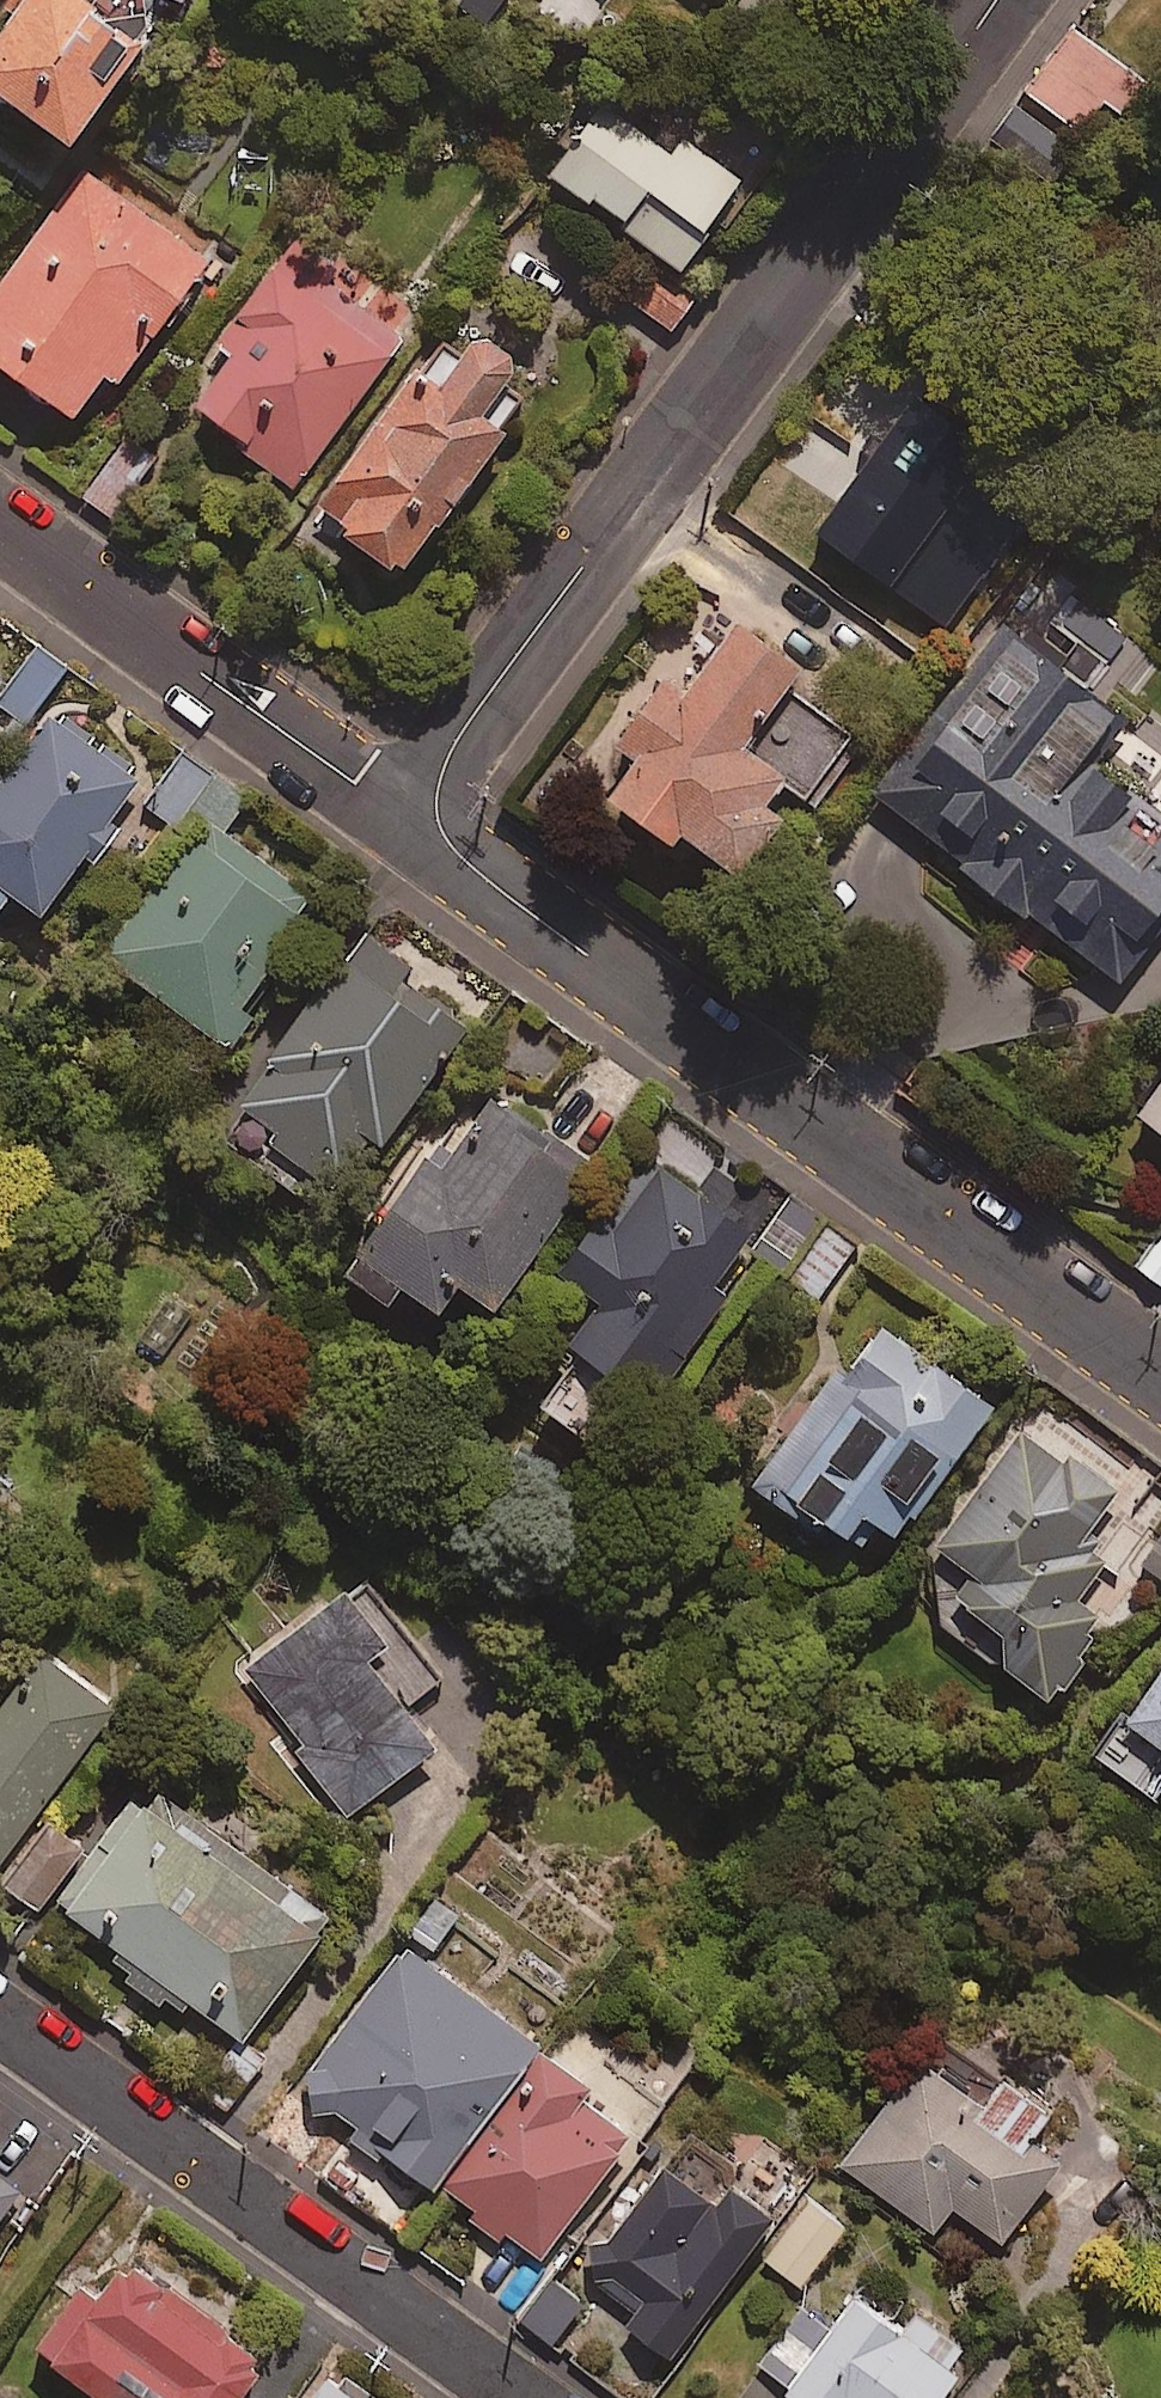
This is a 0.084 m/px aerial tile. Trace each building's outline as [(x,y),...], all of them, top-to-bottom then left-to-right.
[(92,0),(11,0),(6,8),(20,17),(0,48),(0,91),(88,149),(173,19),(144,0),(110,0),(104,8),(92,0)] [(505,9),(512,0),(494,0),(505,9)] [(1144,89),(1069,35),(1024,98),(1077,136),(1098,106),(1120,122),(1144,89)] [(674,151),(601,102),(550,179),(689,271),(748,183),(682,139),(674,151)] [(1073,153),(1014,111),(979,159),(1038,201),(1073,153)] [(84,176),(0,293),(0,362),(82,420),(112,378),(125,387),(211,268),(84,176)] [(339,273),(298,243),(223,347),(237,357),(198,412),(302,486),(407,341),(330,285),(339,273)] [(700,297),(673,277),(646,313),(673,333),(700,297)] [(407,583),(521,435),(512,428),(549,381),(469,320),(325,508),(360,535),(354,542),(407,583)] [(154,464),(126,443),(86,498),(114,519),(154,464)] [(1129,642),(1072,595),(1052,620),(1109,667),(1129,642)] [(676,849),(735,892),(780,830),(763,818),(781,793),(799,807),(849,738),(786,693),(796,678),(728,628),(674,702),(652,686),(602,754),(625,771),(596,811),(667,862),(676,849)] [(1066,666),(1025,634),(1016,646),(999,634),(868,804),(1119,997),(1160,942),(1160,779),(1141,805),(1084,761),(1114,722),(1057,678),(1066,666)] [(68,676),(40,654),(2,703),(30,725),(68,676)] [(4,917),(19,897),(50,919),(92,861),(103,869),(131,830),(120,822),(148,784),(57,718),(0,797),(0,915),(4,917)] [(251,805),(189,760),(151,812),(194,843),(111,956),(230,1043),(330,906),(230,833),(251,805)] [(361,928),(237,1104),(289,1141),(279,1155),(343,1200),(382,1145),(392,1152),(482,1025),(411,976),(417,968),(361,928)] [(1130,1126),(1160,1150),(1160,1086),(1130,1126)] [(598,1168),(497,1102),(460,1158),(447,1149),(359,1283),(402,1311),(413,1293),(452,1318),(470,1290),(503,1312),(598,1168)] [(569,1277),(604,1301),(572,1350),(663,1410),(738,1297),(729,1290),(765,1236),(648,1158),(569,1277)] [(857,1250),(833,1232),(797,1283),(821,1301),(857,1250)] [(1135,1272),(1160,1292),(1160,1237),(1135,1272)] [(843,1371),(762,1491),(825,1534),(830,1527),(861,1548),(879,1522),(903,1538),(951,1466),(958,1471),(1000,1409),(886,1331),(854,1379),(843,1371)] [(977,1576),(956,1605),(1021,1654),(1010,1668),(1059,1705),(1114,1631),(1080,1605),(1111,1564),(1086,1545),(1123,1496),(1078,1462),(1071,1470),(1025,1436),(940,1549),(977,1576)] [(1146,1569),(1160,1579),(1160,1547),(1146,1569)] [(410,1640),(371,1585),(246,1673),(349,1819),(439,1755),(375,1664),(410,1640)] [(9,1653),(0,1646),(0,1665),(9,1653)] [(50,1661),(0,1725),(0,1867),(2,1869),(121,1716),(50,1661)] [(1096,1760),(1159,1805),(1160,1803),(1160,1669),(1096,1760)] [(215,1809),(206,1821),(168,1793),(154,1812),(136,1798),(58,1901),(133,1958),(118,1977),(181,2025),(195,2005),(252,2047),(344,1925),(250,1855),(260,1842),(215,1809)] [(89,1851),(53,1827),(12,1888),(48,1912),(89,1851)] [(547,2055),(412,1950),(302,2090),(326,2109),(290,2153),(324,2180),(353,2144),(430,2204),(547,2055)] [(266,2066),(238,2044),(202,2092),(230,2113),(266,2066)] [(504,2249),(512,2239),(545,2266),(640,2144),(589,2104),(596,2095),(555,2063),(453,2194),(478,2214),(471,2223),(504,2249)] [(987,2114),(923,2065),(846,2168),(938,2237),(958,2210),(1008,2248),(1066,2171),(1036,2149),(1059,2119),(1010,2083),(987,2114)] [(714,2179),(667,2143),(568,2273),(609,2304),(598,2319),(680,2383),(803,2224),(725,2165),(714,2179)] [(21,2200),(0,2185),(0,2231),(21,2200)] [(851,2231),(820,2207),(774,2266),(804,2290),(851,2231)] [(133,2267),(105,2305),(88,2293),(42,2355),(101,2397),(252,2397),(273,2369),(133,2267)] [(587,2308),(556,2283),(524,2322),(555,2347),(587,2308)] [(979,2384),(966,2375),(980,2356),(931,2320),(917,2339),(858,2295),(782,2397),(969,2397),(979,2384)] [(330,2383),(319,2397),(352,2397),(330,2383)]
